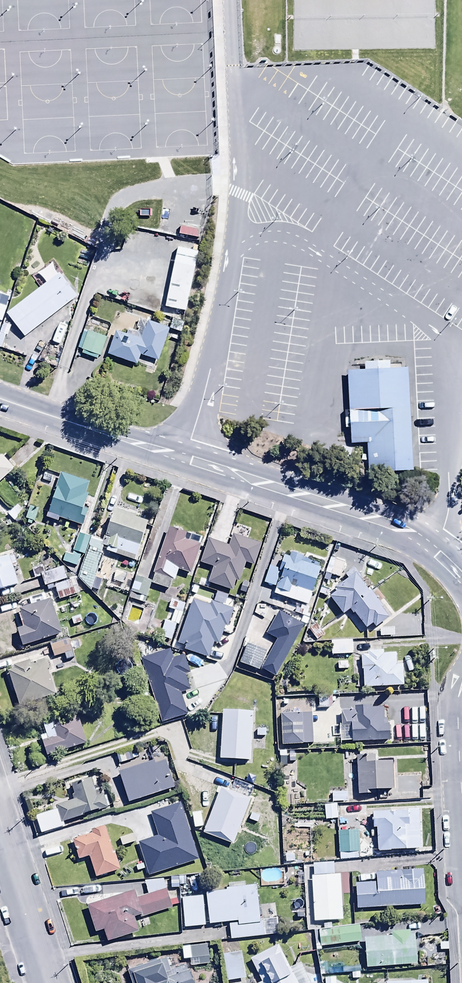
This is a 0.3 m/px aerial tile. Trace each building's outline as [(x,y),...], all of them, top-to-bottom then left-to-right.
[(367,140),(397,101),(293,21),(263,60),(289,80),(287,82),(297,89),(299,87),(306,92),(300,99),(324,117),(330,111),(338,117),(330,127),(340,135),(347,124),(367,140)] [(77,298),(59,275),(7,316),(24,338),(77,298)] [(137,367),(140,357),(157,363),(169,331),(149,323),(145,333),(138,331),(137,334),(128,331),(126,337),(115,333),(107,356),(137,367)] [(3,325),(0,333),(0,350),(1,350),(10,328),(3,325)] [(86,335),(83,334),(77,350),(101,358),(108,340),(87,333),(86,335)] [(414,469),(411,367),(353,369),(355,444),(373,443),(373,470),(414,469)] [(12,471),(0,458),(0,482),(12,471)] [(83,529),(88,513),(84,512),(89,496),(86,495),(89,486),(61,476),(46,520),(57,524),(58,521),(83,529)] [(23,514),(18,507),(7,516),(13,523),(23,514)] [(107,549),(106,553),(135,563),(148,523),(114,512),(103,545),(102,547),(107,549)] [(178,572),(191,576),(202,540),(168,529),(151,583),(151,586),(167,591),(170,582),(174,584),(178,572)] [(86,558),(77,579),(89,592),(104,557),(99,555),(103,545),(80,536),(73,552),(86,558)] [(229,548),(208,541),(200,565),(213,569),(208,585),(232,593),(235,582),(240,583),(245,566),(254,568),(261,546),(233,537),(229,548)] [(64,555),(62,563),(76,568),(79,560),(64,555)] [(274,598),(309,608),(322,564),(290,555),(289,560),(283,559),(280,571),(269,568),(264,586),(276,589),(274,598)] [(7,557),(0,559),(0,594),(18,588),(7,557)] [(330,577),(325,575),(322,585),(328,587),(331,577),(341,580),(346,562),(335,559),(330,577)] [(45,588),(53,586),(58,602),(71,598),(63,569),(41,576),(45,588)] [(343,617),(349,611),(370,594),(367,591),(373,587),(362,573),(360,575),(355,569),(345,577),(348,581),(333,592),(335,594),(329,599),(343,617)] [(150,586),(151,583),(135,578),(128,599),(144,605),(150,586)] [(389,620),(370,594),(349,611),(365,632),(372,627),(374,631),(389,620)] [(159,638),(170,641),(176,626),(179,627),(186,606),(172,601),(159,638)] [(23,648),(63,634),(59,623),(56,624),(48,602),(19,613),(24,629),(17,632),(23,648)] [(403,621),(402,629),(416,632),(418,624),(403,621)] [(70,641),(50,647),(54,660),(74,653),(70,641)] [(331,642),(331,656),(352,656),(353,642),(331,642)] [(266,654),(246,645),(240,661),(259,670),(266,654)] [(170,651),(141,661),(161,724),(187,716),(180,694),(189,691),(184,677),(190,676),(185,658),(173,662),(170,651)] [(403,682),(407,681),(407,671),(403,671),(403,662),(396,663),(396,657),(383,657),(383,653),(367,654),(368,658),(361,658),(363,690),(403,689),(403,682)] [(13,667),(14,671),(8,673),(19,709),(57,698),(46,661),(32,666),(31,662),(13,667)] [(352,744),(390,742),(389,727),(383,728),(383,710),(356,711),(357,725),(351,724),(352,744)] [(356,711),(339,712),(340,744),(352,744),(351,724),(357,725),(356,711)] [(253,715),(223,713),(220,762),(250,764),(253,715)] [(312,745),(312,715),(281,716),(282,746),(312,745)] [(336,727),(335,715),(312,715),(312,745),(334,744),(333,727),(336,727)] [(65,721),(63,716),(41,722),(45,736),(41,738),(46,757),(86,745),(77,717),(65,721)] [(118,755),(121,764),(133,760),(130,750),(118,755)] [(366,761),(357,761),(358,797),(393,796),(392,763),(375,763),(375,757),(366,757),(366,761)] [(154,763),(119,774),(129,803),(173,788),(166,765),(156,769),(154,763)] [(65,828),(64,824),(108,809),(103,796),(97,799),(90,780),(71,787),(76,801),(56,808),(57,811),(35,819),(42,837),(65,828)] [(234,781),(229,793),(221,790),(203,835),(233,847),(251,802),(249,801),(254,789),(234,781)] [(348,819),(348,830),(361,830),(361,819),(366,819),(366,804),(348,804),(348,793),(331,794),(332,805),(339,804),(339,819),(348,819)] [(377,830),(378,854),(420,853),(418,812),(372,814),(372,830),(377,830)] [(80,862),(88,858),(97,880),(119,871),(104,830),(92,835),(93,836),(73,844),(80,862)] [(140,836),(125,841),(129,856),(145,851),(140,836)] [(185,852),(181,853),(188,874),(202,870),(196,849),(191,850),(190,847),(184,849),(185,852)] [(334,865),(312,866),(315,924),(342,922),(340,877),(334,877),(334,865)] [(423,872),(376,874),(377,885),(355,886),(356,911),(425,907),(423,872)] [(138,934),(133,921),(171,909),(162,881),(144,882),(149,897),(137,901),(135,894),(87,909),(96,934),(104,931),(108,944),(138,934)] [(205,895),(209,926),(229,924),(231,941),(279,936),(275,904),(258,906),(256,886),(226,889),(226,892),(205,895)] [(205,927),(202,899),(181,901),(184,929),(205,927)] [(319,930),(320,948),(361,944),(359,927),(319,930)] [(409,933),(391,934),(392,939),(364,941),(366,970),(417,966),(415,936),(410,936),(409,933)] [(211,945),(190,948),(192,967),(213,965),(211,945)] [(277,948),(250,962),(261,982),(295,982),(277,948)] [(241,951),(222,955),(227,982),(246,979),(241,951)] [(186,968),(171,974),(166,959),(128,973),(131,982),(191,982),(186,968)]
